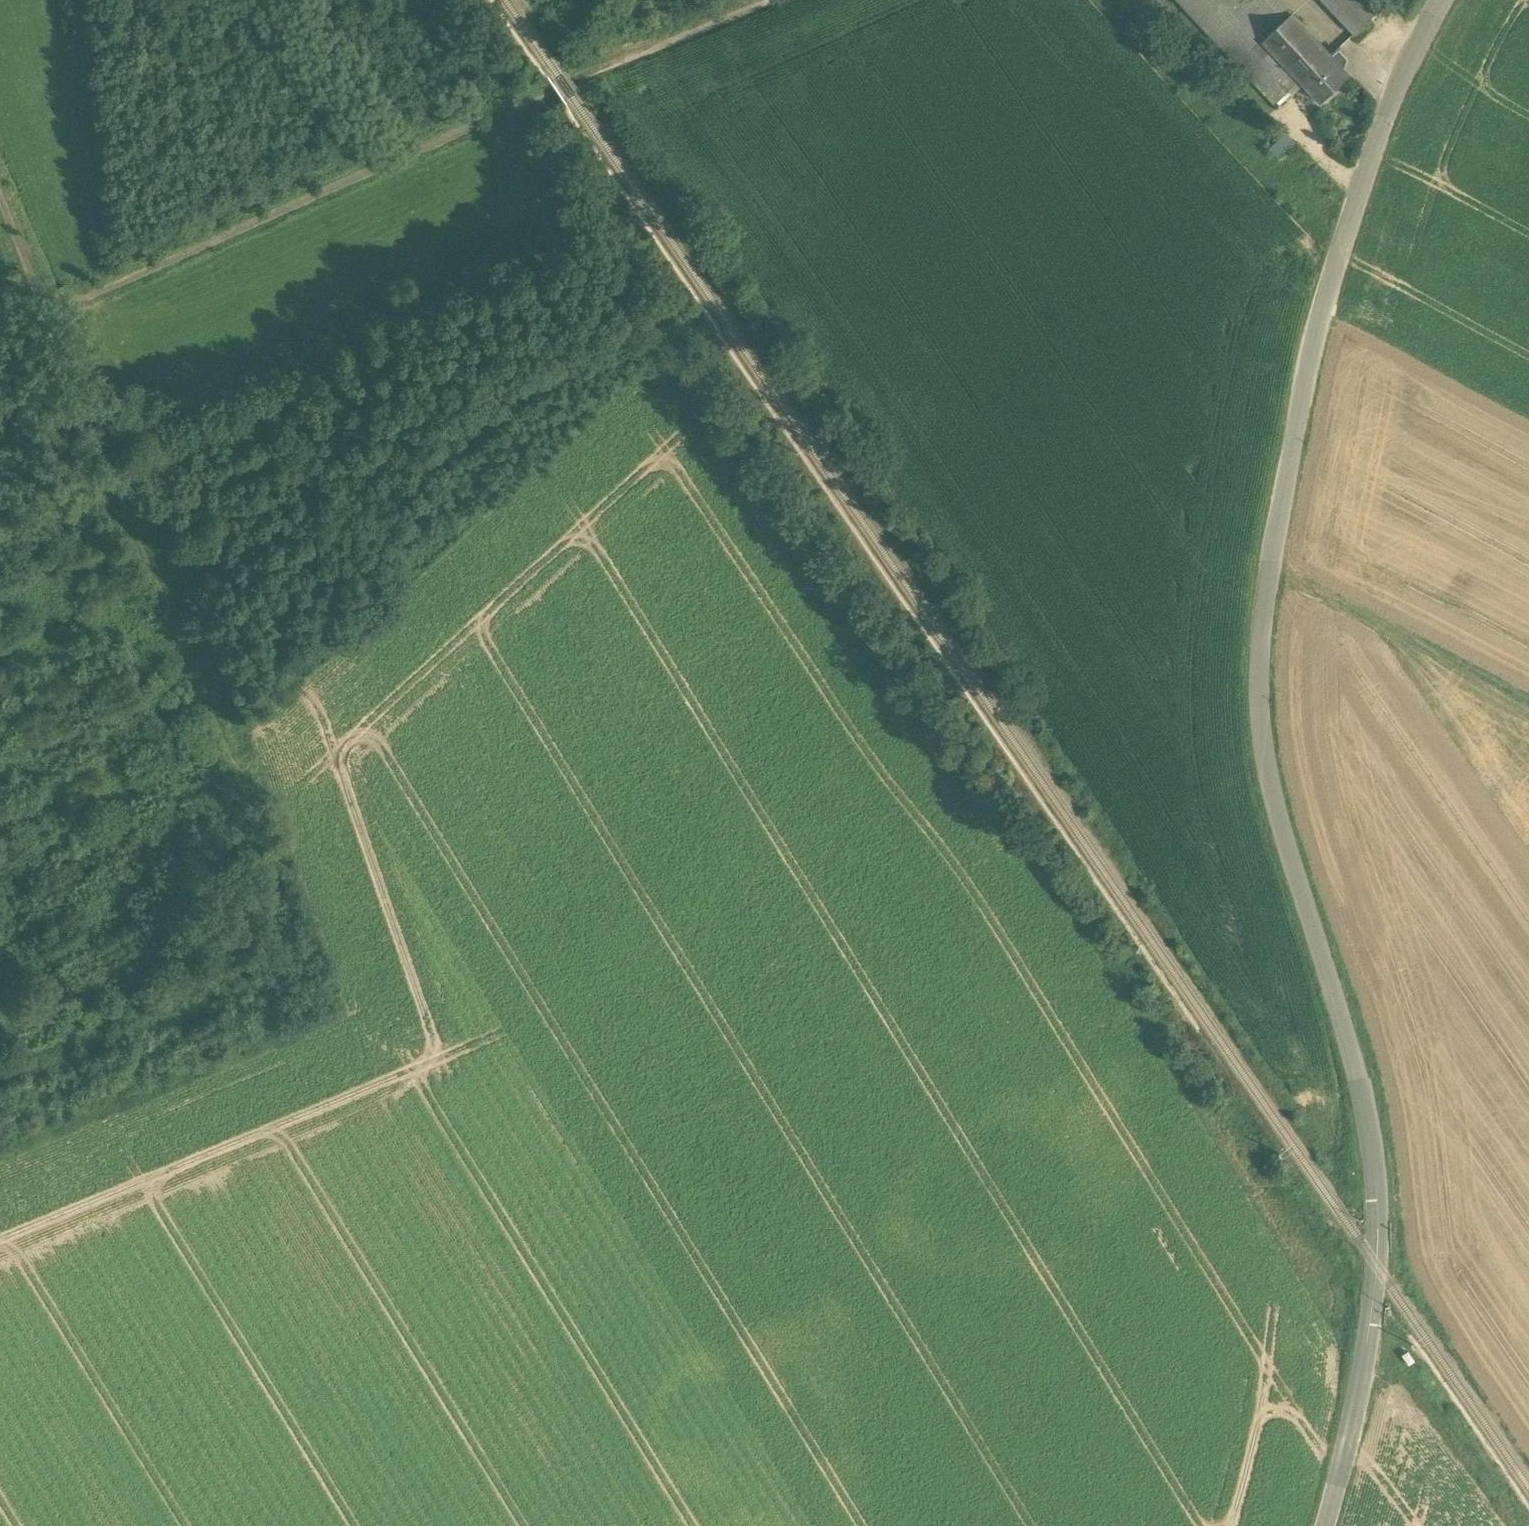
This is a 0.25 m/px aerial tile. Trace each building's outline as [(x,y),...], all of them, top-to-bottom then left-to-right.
[(1225,0),(1177,0),(1184,7),(1183,7),(1184,8),(1185,8),(1195,19),(1194,19),(1195,20),(1195,19),(1203,28),(1204,29),(1212,37),(1211,37),(1212,38),(1222,49),(1223,50),(1223,49),(1233,60),(1233,61),(1234,62),(1234,61),(1244,72),(1244,73),(1245,73),(1255,84),(1255,85),(1256,84),(1266,96),(1275,105),(1290,92),(1282,83),(1293,73),(1263,42),(1225,0)] [(1225,0),(1263,42),(1293,14),(1280,0),(1225,0)] [(1355,35),(1379,12),(1378,12),(1367,0),(1322,0),(1355,35)] [(1384,0),(1367,0),(1378,12),(1387,4),(1384,0)] [(1332,56),(1293,14),(1263,42),(1293,73),(1321,103),(1351,76),(1342,66),(1332,56)] [(1348,60),(1338,50),(1332,56),(1342,66),(1348,60)]
